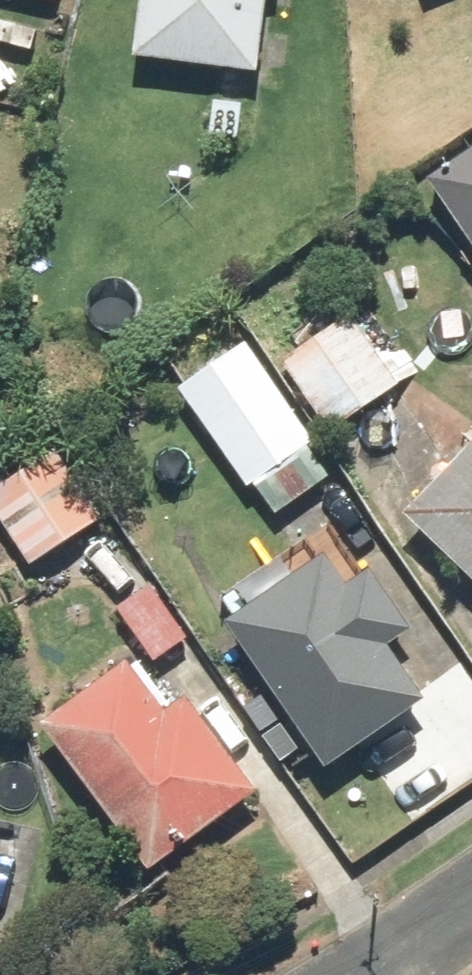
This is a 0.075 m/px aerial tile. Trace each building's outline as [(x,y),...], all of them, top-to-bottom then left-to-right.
[(139,62),(263,74),(269,0),(145,0),(139,62)] [(415,158),(471,242),(471,120),(415,158)] [(357,317),(287,362),(332,433),(403,388),(357,317)] [(255,488),(274,475),(296,508),(337,482),(244,340),(184,379),(255,488)] [(409,515),(471,577),(471,451),(409,515)] [(61,452),(0,491),(0,520),(34,574),(108,527),(61,452)] [(352,590),(327,554),(229,622),(331,768),(429,699),(394,649),(416,634),(374,575),(352,590)] [(157,593),(125,613),(155,661),(187,641),(157,593)] [(169,714),(133,666),(48,728),(154,874),(259,798),(188,700),(169,714)]
